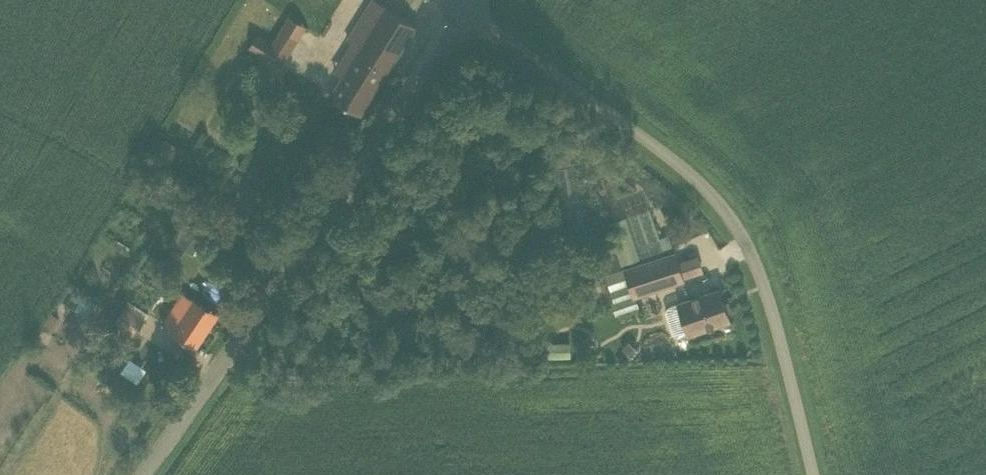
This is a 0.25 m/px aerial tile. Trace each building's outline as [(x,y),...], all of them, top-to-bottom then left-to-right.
[(353,42),(350,48),(358,53),(332,95),(361,113),(416,24),(380,0),(371,0),(348,39),(353,42)] [(285,46),(290,49),(298,36),(293,33),(301,20),(290,13),(272,42),(268,48),(279,55),(285,46)] [(265,53),(272,42),(257,33),(250,44),(265,53)] [(178,146),(165,138),(157,150),(170,158),(178,146)] [(594,162),(610,154),(604,143),(589,151),(594,162)] [(206,186),(194,177),(185,189),(197,198),(206,186)] [(189,228),(179,243),(194,253),(204,239),(189,228)] [(636,294),(684,278),(675,251),(606,273),(615,299),(612,300),(616,313),(639,305),(636,294)] [(730,318),(719,288),(679,302),(669,306),(666,311),(674,333),(678,335),(689,331),(689,332),(730,318)] [(182,289),(161,321),(196,344),(217,313),(182,289)] [(128,299),(114,321),(135,335),(149,313),(128,299)] [(639,348),(629,339),(622,347),(632,355),(639,348)] [(571,341),(539,342),(539,356),(571,355),(571,341)]
